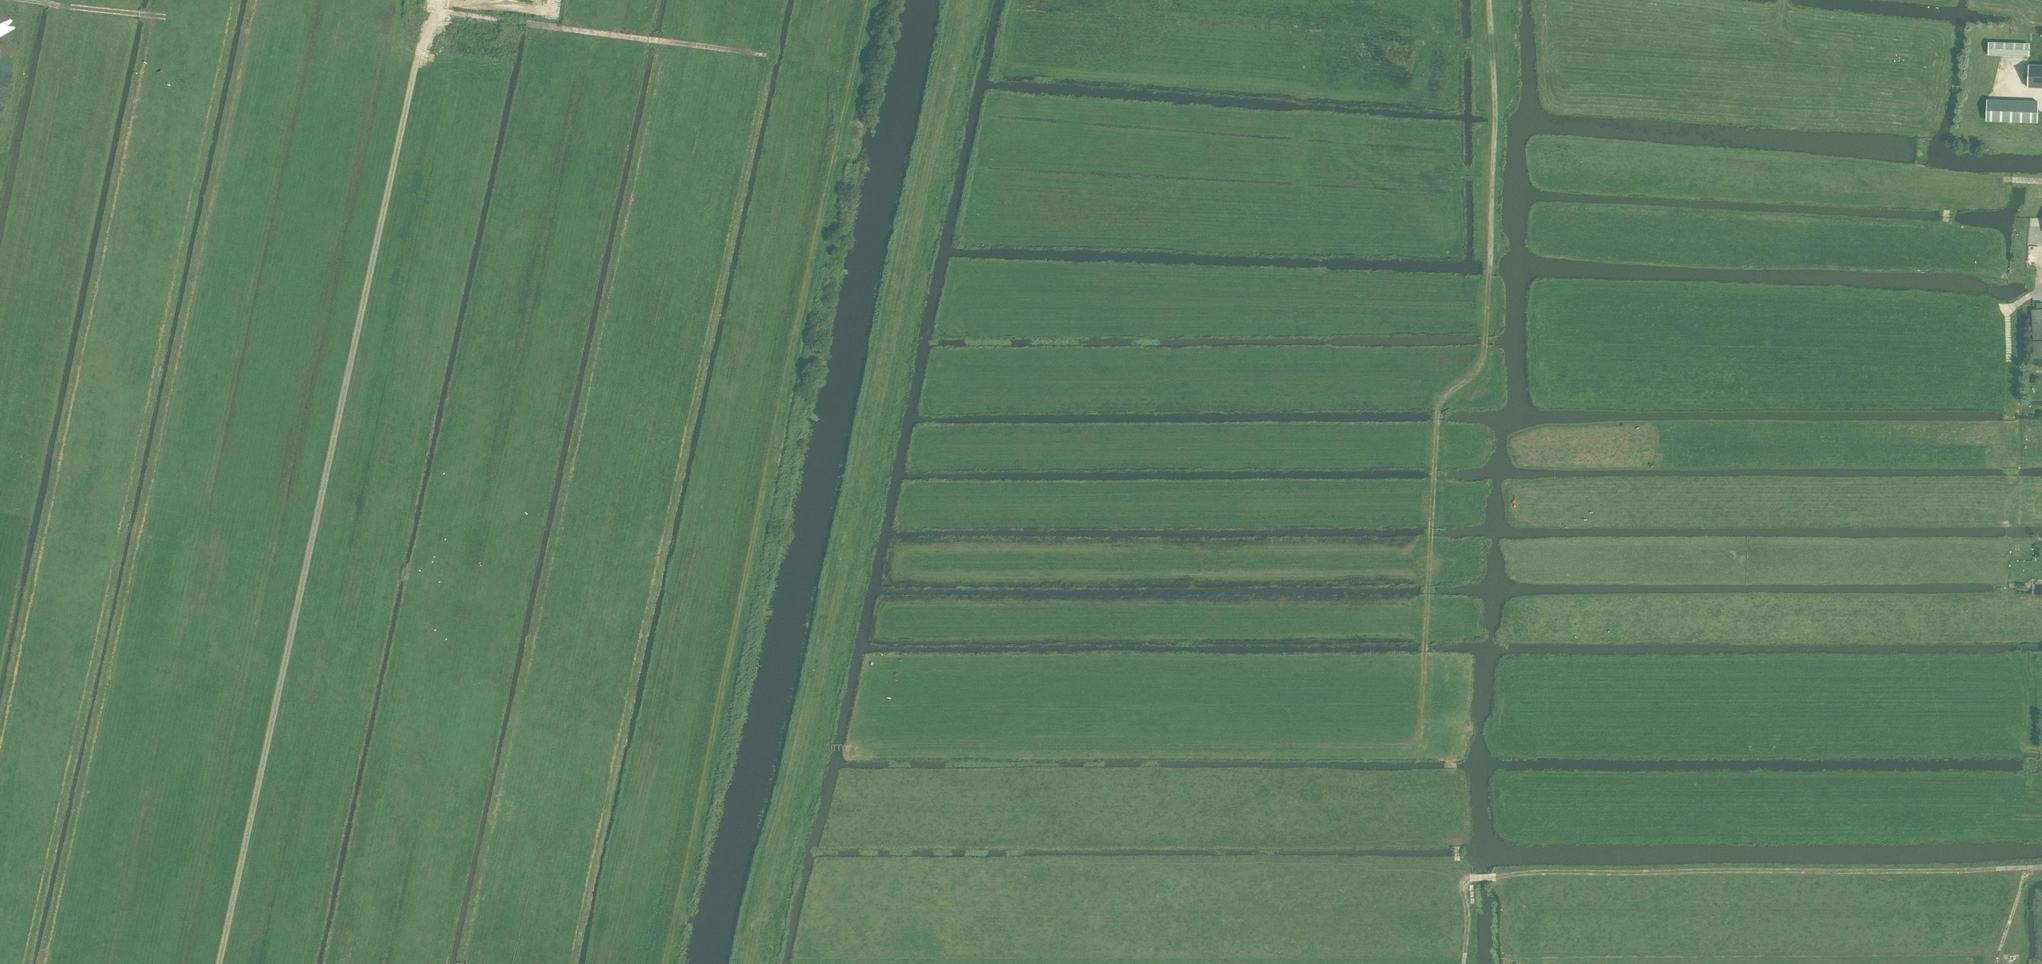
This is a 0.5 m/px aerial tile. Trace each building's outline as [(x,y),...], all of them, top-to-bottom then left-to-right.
[(2029,56),(2030,44),(1989,43),(1988,55),(2029,56)] [(2029,65),(2028,87),(2041,88),(2041,66),(2029,65)] [(2036,102),(1987,100),(1986,121),(2036,123),(2036,102)] [(2032,309),(2034,356),(2041,356),(2041,309),(2032,309)]
